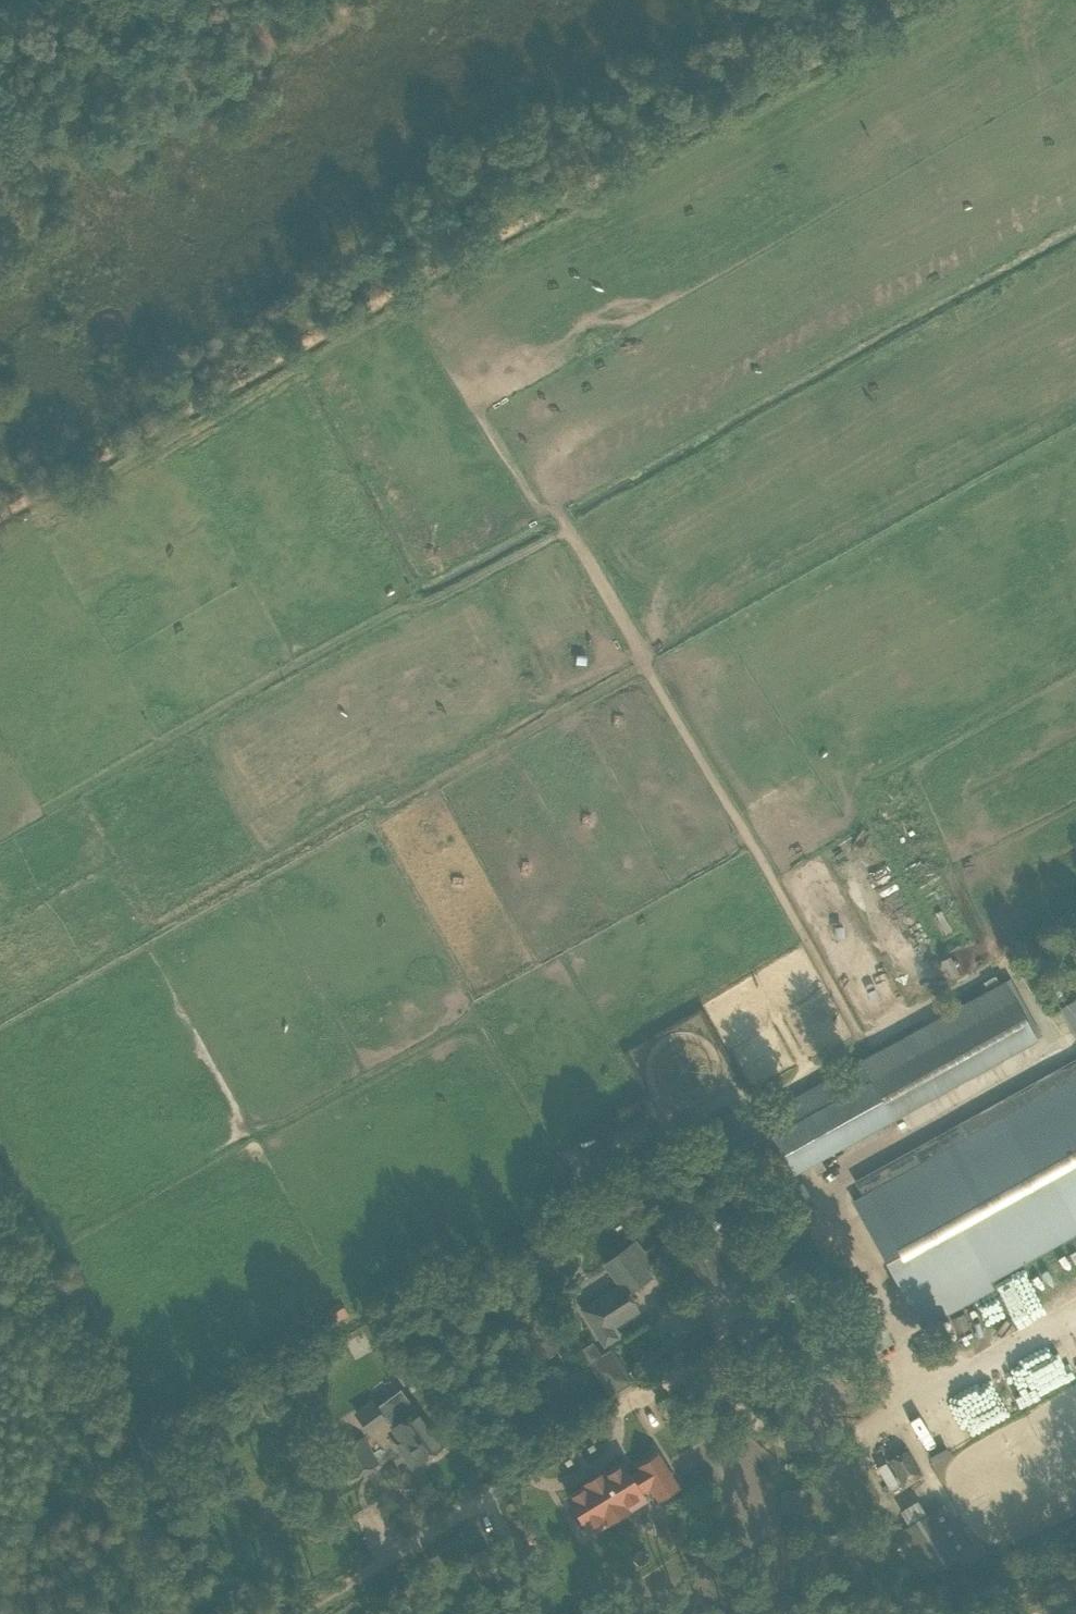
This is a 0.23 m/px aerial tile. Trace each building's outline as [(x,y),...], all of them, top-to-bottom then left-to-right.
[(1004,981),(859,1061),(891,1120),(1036,1039),(1004,981)] [(854,1181),(861,1196),(854,1200),(924,1327),(991,1289),(987,1283),(1075,1234),(1075,1058),(854,1181)] [(804,1161),(887,1115),(869,1081),(866,1082),(855,1063),(764,1114),(775,1133),(773,1134),(791,1166),(803,1159),(804,1161)] [(726,1274),(717,1254),(709,1238),(686,1249),(693,1265),(702,1285),(726,1274)] [(650,1277),(644,1268),(646,1267),(645,1266),(652,1262),(645,1251),(637,1255),(631,1245),(606,1261),(621,1285),(582,1309),(604,1345),(616,1337),(610,1328),(638,1310),(628,1293),(650,1277)] [(1000,1332),(1059,1302),(1044,1273),(1020,1285),(1015,1276),(992,1288),(1000,1302),(988,1309),(1000,1332)] [(567,1342),(543,1304),(515,1322),(539,1360),(567,1342)] [(742,1356),(748,1367),(782,1348),(776,1337),(742,1356)] [(592,1339),(578,1348),(609,1395),(630,1381),(608,1347),(600,1352),(592,1339)] [(1024,1353),(1041,1391),(1068,1379),(1051,1341),(1024,1353)] [(666,1417),(676,1411),(669,1398),(658,1405),(666,1417)] [(390,1424),(417,1464),(443,1446),(418,1410),(399,1422),(389,1407),(379,1414),(371,1402),(354,1414),(359,1420),(349,1427),(354,1433),(364,1427),(367,1432),(384,1420),(382,1417),(385,1415),(390,1424)] [(338,1453),(352,1477),(376,1463),(363,1439),(338,1453)] [(904,1487),(922,1476),(906,1451),(888,1461),(904,1487)] [(637,1492),(651,1484),(659,1497),(675,1487),(657,1457),(641,1467),(642,1470),(629,1478),(622,1466),(579,1493),(570,1498),(586,1526),(639,1494),(637,1492)] [(969,1550),(943,1506),(902,1530),(928,1574),(969,1550)]
